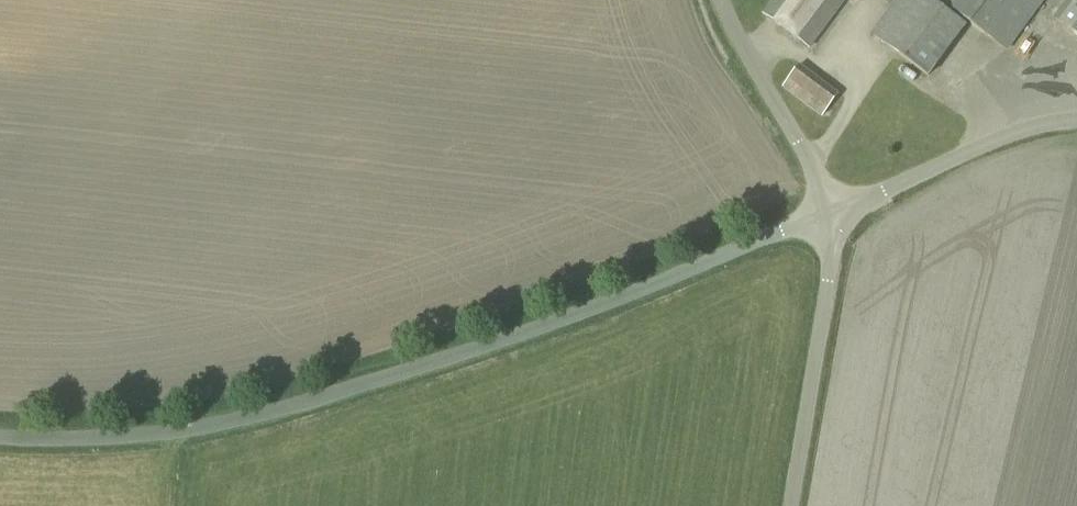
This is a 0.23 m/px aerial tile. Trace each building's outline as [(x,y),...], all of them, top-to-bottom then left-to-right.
[(763,15),(809,49),(845,0),(774,0),(763,15)] [(967,26),(932,0),(896,0),(871,34),(928,77),(967,26)] [(1046,0),(936,0),(1007,52),(1046,0)] [(1053,19),(1076,36),(1076,0),(1067,0),(1053,19)] [(822,116),(838,95),(800,66),(783,87),(822,116)]
